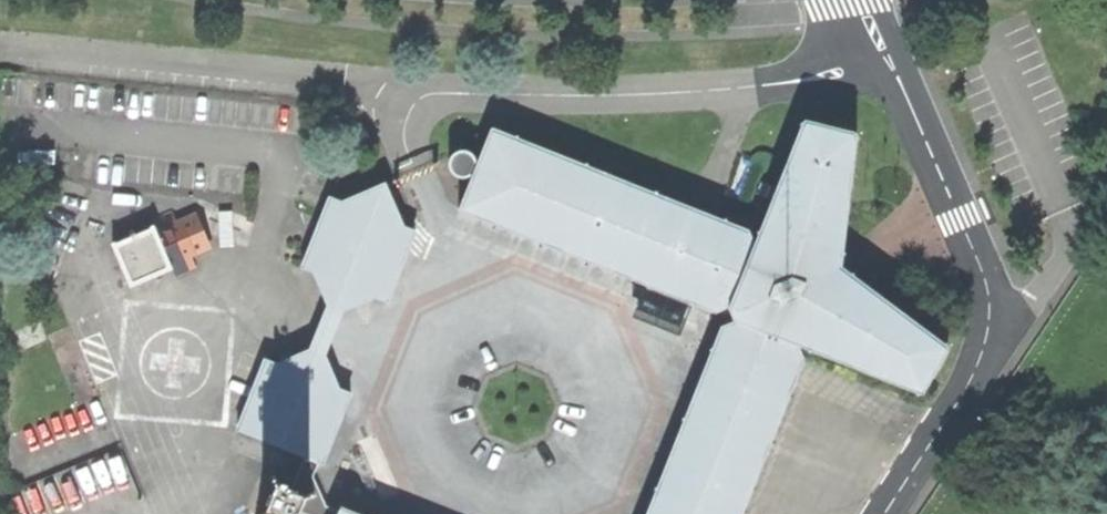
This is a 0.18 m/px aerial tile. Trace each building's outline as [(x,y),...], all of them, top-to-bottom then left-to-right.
[(804,360),(799,347),(922,396),(948,349),(859,281),(855,279),(858,274),(864,273),(865,256),(852,246),(842,256),(856,133),(805,120),(755,243),(749,231),(739,227),(681,204),(492,128),(478,163),(477,159),(474,156),(470,152),(464,150),(459,151),(453,155),(449,160),(449,167),(451,172),(455,176),(461,179),(468,178),(473,175),(459,210),(716,313),(728,308),(734,322),(722,327),(646,513),(742,513),(804,360)] [(321,226),(304,269),(313,272),(327,304),(327,306),(343,312),(376,297),(386,301),(415,230),(406,226),(386,182),(343,201),(333,197),(321,226)] [(155,228),(154,228),(171,269),(172,268),(176,276),(196,268),(192,257),(212,249),(196,213),(177,222),(172,211),(152,220),(155,228)] [(154,228),(113,246),(131,286),(171,269),(154,228)] [(317,328),(310,349),(326,355),(335,333),(343,312),(327,306),(327,304),(317,328)] [(267,359),(239,430),(305,457),(318,462),(321,464),(350,392),(340,388),(326,355),(310,349),(309,349),(277,363),(267,359)] [(292,491),(303,495),(316,491),(317,495),(305,500),(300,512),(306,513),(338,513),(339,511),(326,506),(313,475),(318,462),(305,457),(292,491)] [(261,513),(300,513),(300,512),(305,500),(317,495),(316,491),(303,495),(292,491),(281,487),(276,474),(271,476),(276,488),(267,512),(261,513)]
